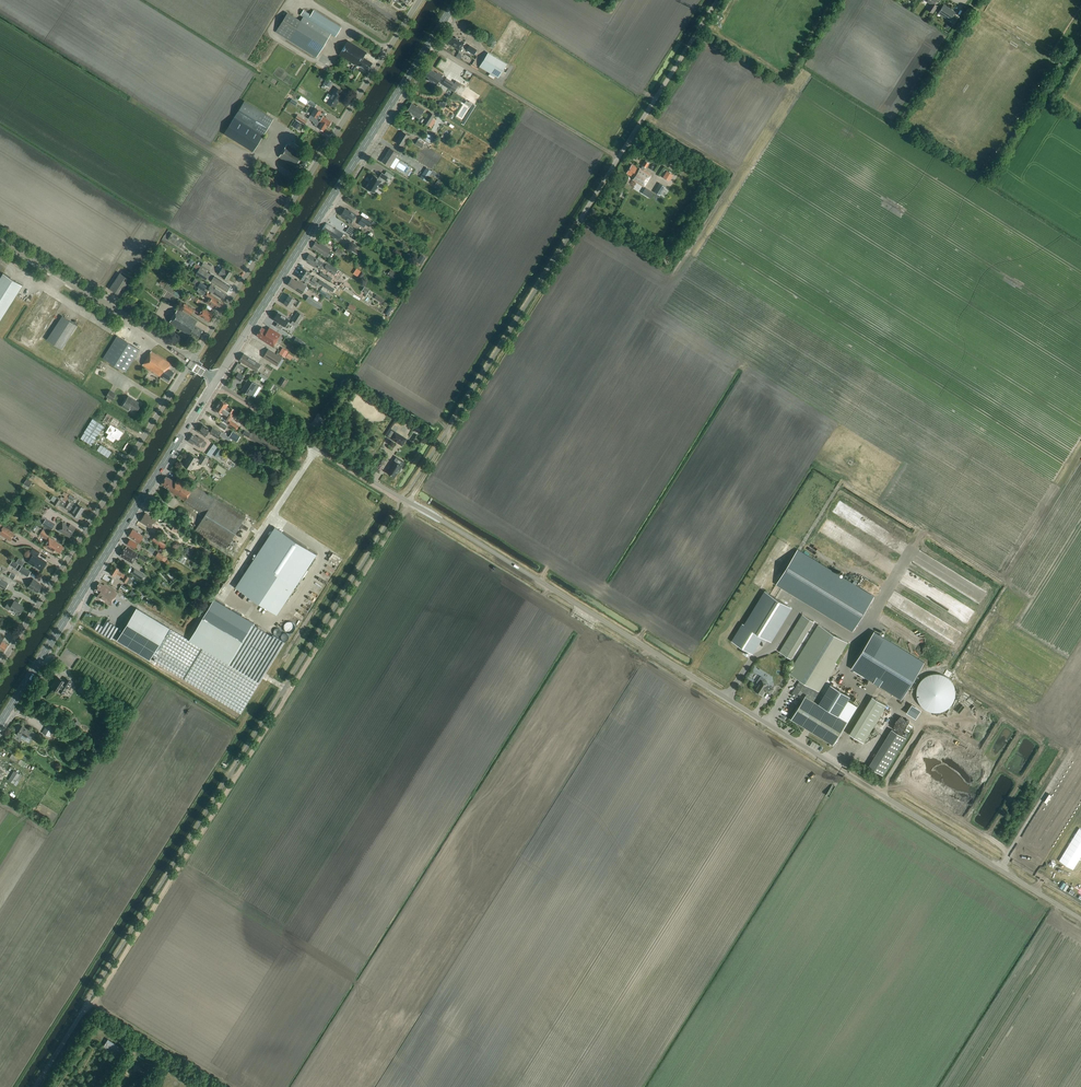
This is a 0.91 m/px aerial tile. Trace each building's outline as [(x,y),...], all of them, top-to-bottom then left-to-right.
[(914,2),(925,11),(929,7),(921,0),(915,0),(914,2)] [(938,6),(934,4),(937,0),(925,0),(931,4),(928,10),(933,13),(938,6)] [(954,24),(958,18),(953,15),(955,12),(944,5),(939,13),(948,19),(947,20),(954,24)] [(311,15),(303,10),(300,15),(303,17),(301,21),(287,13),(276,32),(317,57),(331,34),(336,37),(341,28),(313,10),(311,15)] [(946,27),(948,24),(944,22),(945,21),(932,13),(929,17),(946,27)] [(455,39),(450,35),(445,42),(460,51),(465,43),(456,37),(455,39)] [(367,71),(372,63),(363,57),(366,52),(348,41),(339,55),(357,66),(358,65),(367,71)] [(474,55),(477,50),(469,45),(466,50),(474,55)] [(486,55),(479,67),(498,78),(505,67),(486,55)] [(436,83),(440,76),(437,74),(438,74),(430,68),(425,76),(433,81),(436,83)] [(329,88),(333,82),(327,78),(322,86),(326,88),(327,86),(329,88)] [(446,78),(442,84),(450,89),(450,88),(455,91),(458,86),(446,78)] [(335,108),(342,96),(339,94),(341,91),(335,87),(332,91),(334,92),(331,96),(327,103),(335,108)] [(314,102),(317,105),(322,97),(319,95),(314,102)] [(253,152),(263,135),(273,119),(244,101),(224,134),(253,152)] [(306,110),(309,106),(301,102),(299,106),(306,110)] [(417,106),(412,103),(407,110),(413,114),(412,115),(419,119),(425,110),(418,105),(417,106)] [(327,125),(328,126),(329,126),(330,125),(331,123),(331,122),(331,121),(323,116),(319,114),(321,111),(315,108),(311,114),(316,118),(317,117),(321,119),(320,121),(327,125)] [(401,111),(399,114),(411,122),(413,118),(401,111)] [(431,128),(434,123),(431,121),(435,116),(429,112),(423,123),(431,128)] [(323,130),(327,125),(320,121),(321,119),(317,117),(316,118),(311,114),(308,119),(314,122),(313,123),(315,124),(315,125),(319,127),(318,127),(323,130)] [(305,125),(307,121),(297,115),(295,119),(305,125)] [(403,147),(410,136),(401,130),(399,134),(400,135),(395,142),(403,147)] [(300,153),(287,144),(279,157),(296,168),(298,163),(304,167),(310,157),(305,153),(304,153),(301,151),(300,153)] [(398,158),(400,155),(390,148),(382,161),(390,167),(396,157),(398,158)] [(645,167),(648,163),(645,161),(642,165),(643,166),(641,169),(640,168),(639,169),(631,165),(627,173),(631,176),(632,174),(635,176),(632,180),(644,187),(651,175),(643,170),(645,167)] [(398,178),(404,172),(395,163),(389,170),(398,178)] [(426,168),(420,178),(426,182),(432,172),(426,168)] [(393,176),(387,172),(386,171),(385,173),(384,175),(382,173),(378,178),(378,177),(373,175),(374,175),(373,176),(369,182),(366,187),(374,193),(374,192),(377,188),(382,180),(382,181),(382,180),(381,180),(383,178),(386,180),(388,177),(391,179),(393,176)] [(667,171),(663,178),(669,182),(673,175),(667,171)] [(660,183),(663,176),(657,172),(653,179),(660,183)] [(659,183),(654,192),(660,196),(665,187),(659,183)] [(350,212),(345,208),(341,216),(346,219),(345,220),(351,223),(356,214),(351,211),(350,212)] [(370,227),(372,222),(363,216),(360,221),(370,227)] [(333,239),(339,243),(344,234),(336,229),(335,230),(334,229),(335,228),(326,223),(321,231),(326,234),(327,233),(334,238),(333,239)] [(181,248),(185,241),(172,233),(167,240),(181,248)] [(158,241),(171,249),(173,244),(161,236),(158,241)] [(319,245),(315,242),(311,248),(327,258),(331,250),(320,243),(319,245)] [(341,256),(344,251),(338,247),(335,252),(341,256)] [(357,257),(359,252),(352,248),(350,252),(357,257)] [(328,263),(326,265),(309,254),(305,260),(313,265),(312,266),(315,268),(315,267),(320,270),(321,268),(323,270),(324,269),(334,275),(338,269),(328,263)] [(200,268),(194,264),(193,266),(198,270),(196,274),(206,281),(208,277),(212,279),(211,281),(228,292),(231,286),(211,273),(210,274),(200,268)] [(227,269),(223,267),(219,274),(222,276),(222,277),(227,280),(232,272),(227,269)] [(300,272),(316,282),(318,279),(314,277),(314,278),(310,275),(311,273),(303,268),(300,272)] [(390,270),(387,274),(394,279),(397,274),(390,270)] [(316,282),(300,272),(298,276),(306,281),(314,286),(317,288),(319,284),(316,282)] [(22,285),(3,273),(0,278),(0,320),(22,285)] [(121,296),(131,281),(120,273),(110,289),(121,296)] [(297,281),(292,278),(287,285),(302,294),(303,291),(305,292),(306,292),(308,289),(308,287),(306,286),(307,286),(297,280),(297,281)] [(226,294),(211,284),(208,290),(213,293),(213,292),(216,294),(215,294),(223,299),(226,294)] [(332,296),(327,294),(328,293),(326,292),(328,289),(323,286),(319,292),(326,296),(331,299),(332,296)] [(219,310),(223,303),(206,292),(204,295),(208,298),(205,302),(212,307),(213,306),(219,310)] [(201,300),(189,293),(188,295),(200,303),(201,300)] [(298,301),(295,300),(289,295),(284,303),(291,307),(294,303),(296,304),(295,305),(298,308),(302,302),(298,300),(298,301)] [(305,301),(320,310),(323,306),(308,296),(305,301)] [(191,315),(194,310),(184,304),(181,309),(191,315)] [(209,321),(213,314),(203,308),(198,315),(205,319),(209,321)] [(197,339),(203,330),(195,325),(197,321),(178,309),(169,323),(188,335),(189,334),(197,339)] [(289,319),(278,312),(273,319),(278,322),(275,326),(280,329),(283,326),(284,327),(289,319)] [(298,324),(303,315),(298,312),(292,320),(298,324)] [(62,349),(77,326),(62,316),(47,339),(62,349)] [(267,331),(261,327),(256,335),(262,339),(261,340),(273,347),(280,334),(269,327),(267,331)] [(125,372),(140,350),(117,336),(103,358),(125,372)] [(277,366),(282,358),(268,349),(263,358),(277,366)] [(169,380),(174,372),(168,369),(171,364),(151,351),(142,365),(163,378),(163,377),(168,381),(169,380)] [(239,361),(256,372),(261,364),(244,354),(239,361)] [(240,382),(244,376),(238,373),(235,379),(240,382)] [(242,391),(249,395),(250,394),(253,396),(259,386),(248,379),(242,391)] [(112,401),(116,395),(110,391),(106,397),(112,401)] [(141,404),(131,399),(128,404),(125,402),(122,406),(128,410),(130,407),(137,411),(141,404)] [(230,408),(227,407),(229,405),(221,400),(218,405),(233,414),(235,411),(230,407),(230,408)] [(234,415),(233,414),(218,405),(215,409),(219,412),(219,413),(221,415),(222,414),(223,414),(225,415),(224,417),(230,421),(234,415)] [(108,412),(103,420),(110,424),(106,431),(109,432),(107,436),(114,441),(117,437),(119,439),(124,431),(116,426),(120,420),(108,412)] [(93,419),(81,438),(92,445),(104,426),(93,419)] [(302,428),(310,433),(314,427),(306,422),(302,428)] [(200,430),(199,431),(207,436),(207,435),(208,433),(218,438),(221,433),(213,427),(211,430),(203,425),(201,428),(200,428),(199,430),(200,430)] [(396,442),(400,436),(394,431),(390,438),(396,442)] [(233,432),(229,437),(237,442),(240,436),(233,432)] [(193,434),(188,441),(193,445),(194,444),(199,448),(200,446),(201,446),(201,445),(204,447),(206,444),(203,442),(204,441),(205,440),(199,436),(198,437),(193,434)] [(221,459),(225,451),(217,446),(213,454),(221,459)] [(199,460),(197,459),(198,458),(191,454),(184,465),(191,470),(196,462),(204,466),(208,459),(202,455),(199,460)] [(386,472),(395,478),(398,472),(399,472),(403,466),(393,460),(389,466),(390,466),(386,472)] [(224,474),(227,470),(218,464),(215,469),(224,474)] [(175,482),(166,476),(161,484),(171,490),(168,495),(173,498),(175,494),(185,501),(184,502),(204,515),(195,530),(226,549),(245,517),(194,485),(193,487),(178,477),(175,482)] [(66,503),(67,500),(68,499),(73,501),(75,498),(67,493),(67,494),(64,492),(62,495),(65,496),(64,498),(61,497),(60,499),(66,503)] [(81,513),(66,503),(60,499),(57,498),(54,502),(53,504),(58,507),(60,505),(67,509),(68,509),(68,508),(72,511),(71,513),(78,518),(81,513)] [(76,505),(67,500),(66,503),(81,513),(84,508),(77,503),(76,505)] [(151,528),(157,520),(145,513),(141,520),(142,521),(141,522),(151,528)] [(46,519),(42,524),(52,530),(55,525),(46,519)] [(172,521),(169,527),(177,532),(180,525),(172,521)] [(68,527),(66,525),(62,523),(58,530),(70,538),(76,528),(70,524),(68,527)] [(7,526),(6,526),(4,525),(0,531),(0,535),(10,541),(16,532),(7,526)] [(47,539),(51,532),(44,528),(40,535),(47,539)] [(144,536),(133,529),(129,536),(133,539),(139,543),(144,536)] [(317,554),(281,531),(272,545),(268,542),(266,540),(245,573),(249,575),(251,577),(242,591),(270,610),(284,589),(291,593),(317,554)] [(164,550),(167,545),(155,537),(152,540),(161,546),(160,547),(164,550)] [(60,553),(64,547),(49,538),(43,547),(53,552),(55,550),(60,553)] [(135,549),(138,544),(130,539),(127,544),(135,549)] [(138,554),(127,547),(126,548),(125,548),(120,556),(132,563),(136,557),(143,562),(146,559),(147,558),(140,554),(139,556),(137,556),(138,554)] [(45,568),(48,564),(47,563),(47,562),(37,556),(40,553),(33,548),(29,554),(32,556),(28,562),(34,566),(42,570),(44,567),(45,568)] [(795,551),(775,585),(777,586),(782,589),(852,631),(872,597),(795,551)] [(162,560),(165,555),(159,552),(156,556),(162,560)] [(173,557),(170,562),(175,566),(178,560),(173,557)] [(16,568),(19,564),(13,560),(10,565),(16,568)] [(28,577),(32,572),(22,566),(19,571),(28,577)] [(125,574),(119,570),(120,569),(114,566),(109,573),(115,576),(117,574),(122,577),(125,574)] [(141,580),(143,576),(133,570),(131,573),(141,580)] [(0,580),(0,586),(5,589),(8,584),(0,579),(0,580)] [(38,593),(43,585),(37,582),(37,581),(34,579),(29,587),(38,593)] [(118,592),(104,582),(102,585),(99,583),(94,591),(99,594),(97,597),(110,605),(118,592)] [(745,625),(734,643),(754,654),(764,637),(768,640),(788,606),(776,598),(771,595),(770,595),(766,593),(754,613),(754,614),(746,626),(745,625)] [(21,604),(14,600),(12,604),(8,602),(4,608),(9,611),(10,609),(19,615),(24,607),(21,605),(21,604)] [(10,618),(12,614),(0,607),(0,613),(10,618)] [(228,663),(233,655),(241,642),(202,618),(189,640),(169,628),(136,608),(118,638),(151,658),(152,656),(155,658),(153,660),(241,713),(260,682),(247,675),(236,668),(228,663)] [(814,621),(802,614),(780,652),(791,658),(814,621)] [(95,626),(93,628),(112,640),(119,628),(107,621),(101,630),(95,626)] [(819,625),(789,674),(800,680),(792,695),(796,697),(798,694),(801,695),(803,692),(807,694),(806,696),(805,696),(791,719),(833,745),(857,706),(848,700),(847,701),(835,694),(826,708),(816,702),(821,693),(820,692),(837,664),(835,663),(848,643),(819,625)] [(856,659),(850,669),(851,670),(902,700),(924,662),(872,631),(868,639),(861,650),(861,651),(856,659)] [(8,645),(2,641),(5,638),(0,634),(0,649),(4,651),(8,645)] [(948,708),(952,704),(955,697),(955,691),(953,684),(949,679),(944,676),(937,674),(930,675),(925,678),(920,683),(917,689),(917,696),(919,702),(923,707),(929,711),(935,712),(942,711),(948,708)] [(770,694),(773,688),(768,685),(768,684),(766,683),(767,681),(767,680),(761,676),(760,677),(757,682),(757,683),(759,684),(755,690),(757,692),(757,693),(759,694),(760,694),(760,693),(762,694),(764,690),(770,694)] [(64,681),(58,677),(56,681),(52,688),(59,692),(64,695),(72,682),(66,678),(64,681)] [(849,734),(864,742),(886,705),(872,696),(849,734)] [(75,731),(82,727),(79,720),(71,724),(75,731)] [(60,725),(51,721),(49,725),(48,724),(42,734),(49,737),(54,728),(57,730),(60,725)] [(31,732),(22,726),(16,735),(21,738),(23,735),(27,738),(27,737),(31,739),(31,738),(33,739),(36,733),(32,730),(31,732)] [(18,745),(22,741),(12,732),(8,736),(18,745)] [(876,779),(896,739),(881,732),(867,760),(873,763),(867,775),(876,779)] [(22,776),(14,771),(8,781),(14,784),(17,779),(19,781),(22,776)] [(107,1059),(113,1052),(106,1045),(100,1051),(107,1059)]
